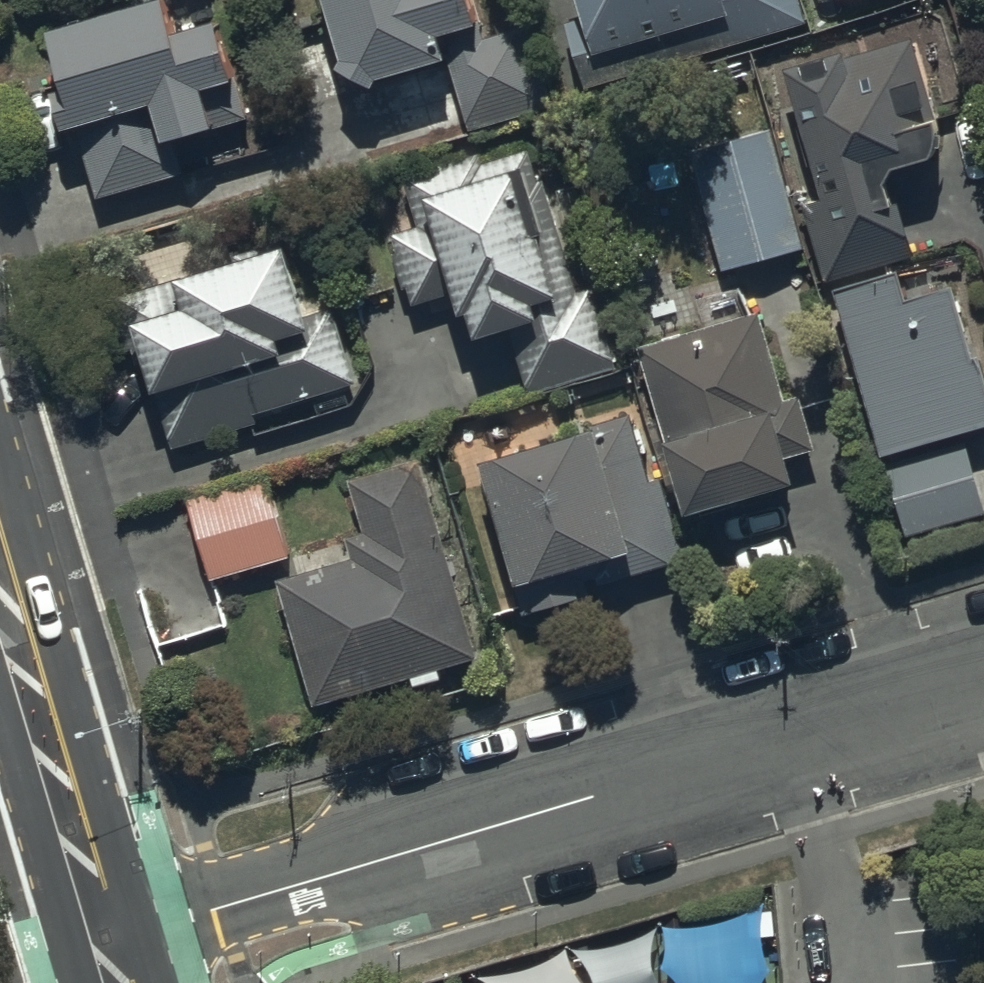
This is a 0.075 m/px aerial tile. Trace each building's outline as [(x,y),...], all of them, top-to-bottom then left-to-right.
[(354,86),(388,104),(459,84),(453,63),(490,52),(475,0),(330,0),(354,86)] [(591,28),(571,34),(590,99),(811,33),(801,0),(582,0),(591,28)] [(845,13),(889,0),(842,0),(845,13)] [(176,22),(60,57),(105,207),(189,183),(180,154),(254,132),(228,45),(186,58),(176,22)] [(918,52),(793,88),(830,215),(811,221),(833,295),(920,269),(909,231),(889,236),(875,187),(913,177),(907,158),(946,147),(918,52)] [(776,142),(697,164),(730,283),(809,262),(776,142)] [(483,163),(407,186),(423,239),(397,247),(418,317),(461,304),(472,340),(480,338),(487,361),(519,351),(535,402),(621,377),(598,299),(577,305),(534,162),(487,176),(483,163)] [(296,272),(186,305),(195,333),(145,349),(178,459),(262,433),(260,426),(360,395),(337,322),(314,329),(296,272)] [(841,307),(891,473),(970,450),(983,446),(983,376),(983,377),(961,303),(914,317),(905,288),(841,307)] [(766,328),(646,362),(697,544),(809,513),(797,471),(822,465),(807,412),(791,416),(766,328)] [(636,427),(487,472),(532,621),(681,576),(636,427)] [(970,450),(891,473),(914,548),(983,528),(983,497),(970,450)] [(426,474),(355,495),(371,549),(354,554),(360,574),(285,596),(321,720),(484,672),(426,474)] [(271,488),(192,512),(216,593),(296,569),(271,488)] [(492,982),(569,982),(562,961),(492,982)]
